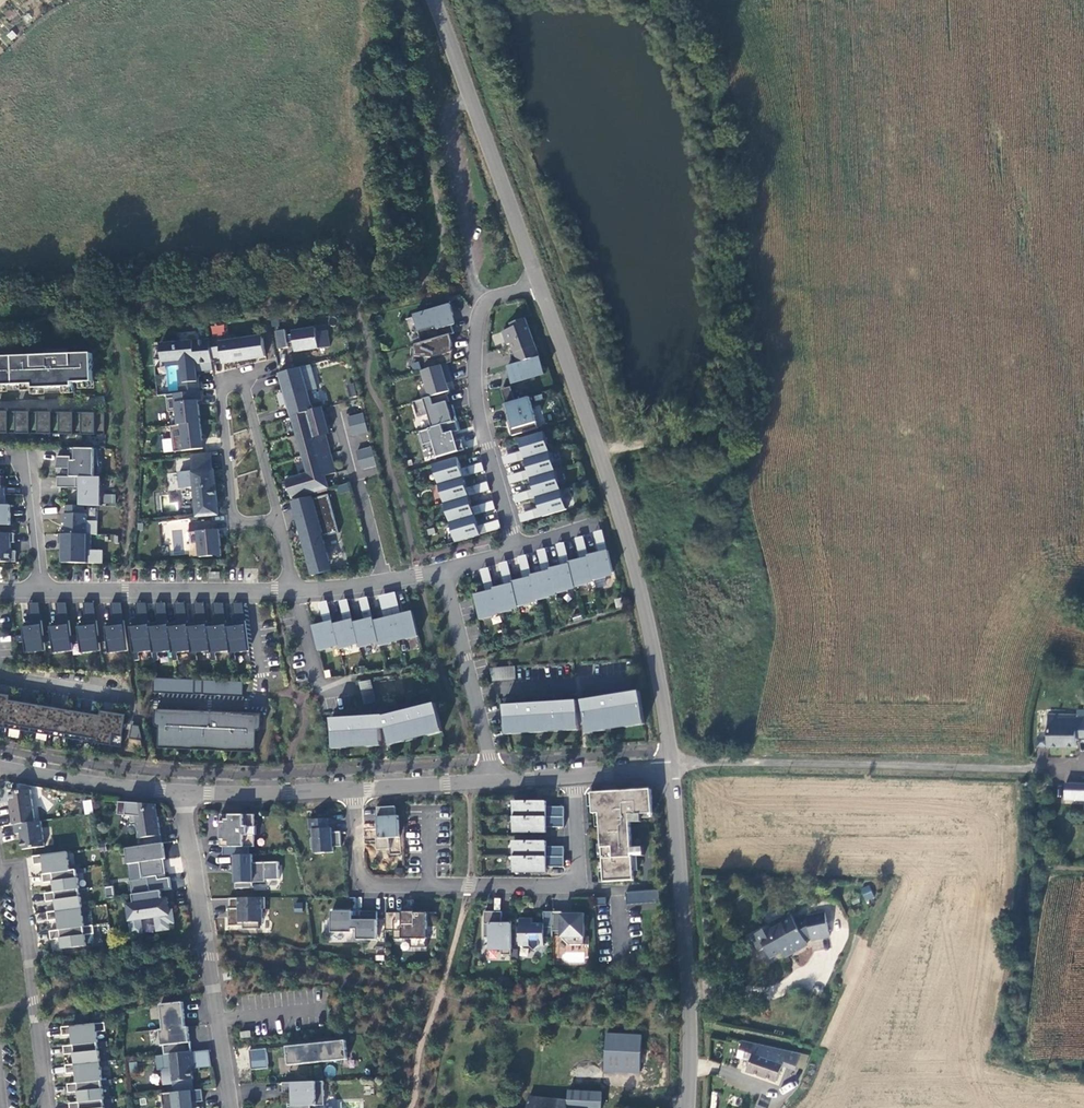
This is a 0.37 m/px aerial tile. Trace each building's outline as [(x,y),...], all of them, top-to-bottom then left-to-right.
[(456,316),(453,306),(436,311),(436,310),(425,313),(425,315),(417,318),(420,330),(419,331),(423,344),(453,335),(456,334),(453,327),(457,326),(454,317),(456,316)] [(541,358),(527,319),(512,325),(514,329),(504,333),(509,346),(513,344),(516,354),(512,356),(516,365),(541,358)] [(211,326),(212,337),(225,335),(224,325),(211,326)] [(287,331),(278,333),(280,350),(290,349),(289,345),(296,344),(297,353),(331,348),(329,332),(318,334),(318,330),(294,333),(295,336),(288,337),(287,331)] [(453,335),(423,344),(417,346),(417,358),(428,358),(427,371),(449,365),(454,363),(452,356),(452,349),(455,350),(455,342),(453,335)] [(233,342),(232,337),(212,341),(214,359),(224,358),(225,365),(268,358),(265,338),(233,342)] [(212,341),(162,346),(164,361),(183,359),(184,371),(180,372),(182,395),(198,393),(198,383),(200,383),(198,372),(215,371),(214,359),(212,341)] [(44,357),(4,359),(9,387),(36,387),(36,390),(76,389),(75,384),(95,384),(94,355),(68,356),(68,351),(45,352),(44,357)] [(547,375),(542,358),(541,358),(516,365),(510,367),(515,384),(547,375)] [(9,387),(4,359),(0,359),(0,388),(9,387)] [(454,383),(449,365),(427,371),(424,372),(432,399),(448,394),(452,393),(449,384),(454,383)] [(312,366),(281,375),(309,475),(288,481),(294,500),(331,490),(327,477),(338,474),(327,436),(331,435),(323,409),(315,412),(310,393),(319,391),(312,366)] [(347,384),(349,397),(355,396),(353,383),(347,384)] [(513,388),(503,390),(507,405),(517,402),(513,388)] [(182,395),(168,396),(170,413),(178,412),(180,427),(202,424),(199,393),(198,393),(182,395)] [(451,402),(448,394),(432,399),(415,403),(420,419),(431,416),(434,429),(458,422),(459,422),(454,406),(446,409),(445,404),(451,402)] [(531,398),(517,402),(507,405),(505,405),(514,437),(541,429),(531,398)] [(13,413),(0,413),(0,435),(17,435),(13,413)] [(107,414),(13,413),(17,435),(106,436),(107,414)] [(364,415),(350,419),(354,437),(369,434),(364,415)] [(434,429),(421,433),(425,446),(436,443),(440,458),(466,451),(463,441),(457,442),(454,433),(460,432),(458,422),(434,429)] [(205,450),(202,424),(180,427),(172,428),(175,453),(205,450)] [(549,446),(546,434),(521,441),(524,453),(527,460),(548,454),(546,447),(549,446)] [(99,450),(72,449),(72,458),(59,458),(57,470),(72,470),(72,478),(96,479),(96,466),(101,463),(99,450)] [(373,449),(358,452),(363,471),(378,468),(373,449)] [(220,516),(214,453),(191,455),(192,473),(181,474),(183,490),(194,489),(197,518),(220,516)] [(506,467),(527,460),(524,453),(503,459),(506,467)] [(548,454),(527,460),(530,472),(532,480),(553,474),(552,466),(555,465),(551,453),(548,454)] [(177,470),(190,469),(189,458),(176,459),(177,470)] [(459,459),(434,466),(438,479),(441,478),(443,485),(465,479),(462,471),(459,459)] [(486,472),(484,465),(462,471),(465,479),(486,472)] [(530,472),(509,478),(511,486),(532,480),(530,472)] [(538,499),(559,492),(557,485),(560,484),(557,472),(553,474),(532,480),(536,491),(538,499)] [(72,478),(60,478),(59,489),(82,489),(82,507),(102,507),(103,479),(96,479),(72,478)] [(443,485),(440,486),(444,498),(447,497),(449,504),(470,498),(468,490),(465,479),(443,485)] [(489,484),(468,490),(470,498),(491,492),(489,484)] [(517,505),(538,499),(536,491),(515,497),(517,505)] [(559,492),(538,499),(541,510),(544,518),(565,512),(563,505),(566,504),(563,492),(559,492)] [(103,494),(103,504),(115,504),(115,494),(103,494)] [(314,498),(294,503),(314,577),(333,572),(325,539),(340,534),(330,496),(314,501),(314,498)] [(449,504),(446,505),(449,517),(452,516),(455,523),(476,517),(474,509),(470,498),(449,504)] [(495,503),(474,509),(476,517),(497,511),(495,503)] [(0,506),(0,526),(11,526),(11,506),(0,506)] [(82,507),(68,507),(68,516),(65,515),(65,525),(68,525),(68,536),(88,536),(88,516),(85,516),(85,507),(82,507)] [(541,510),(520,516),(523,524),(544,518),(541,510)] [(455,523),(451,524),(455,536),(458,535),(460,543),(482,536),(479,528),(476,517),(455,523)] [(500,522),(479,528),(482,536),(503,530),(500,522)] [(212,523),(191,524),(193,545),(200,544),(201,558),(214,557),(214,555),(222,554),(221,531),(212,532),(212,523)] [(604,532),(596,534),(601,554),(609,552),(604,532)] [(0,535),(0,563),(17,563),(17,552),(12,552),(12,544),(16,544),(16,535),(0,535)] [(68,536),(61,536),(60,545),(64,545),(64,564),(92,565),(92,536),(88,536),(68,536)] [(171,554),(182,553),(182,536),(171,536),(171,554)] [(585,538),(577,540),(582,561),(590,559),(590,557),(585,538)] [(566,544),(558,546),(563,567),(571,565),(571,563),(566,544)] [(547,550),(539,552),(544,574),(552,572),(552,570),(547,550)] [(615,574),(609,552),(601,554),(590,557),(590,559),(595,581),(596,582),(607,579),(606,576),(615,574)] [(528,557),(520,559),(525,580),(533,579),(533,577),(528,557)] [(595,581),(590,559),(582,561),(571,563),(571,565),(576,587),(577,588),(588,586),(588,582),(595,581)] [(509,563),(501,565),(506,587),(514,585),(514,583),(509,563)] [(576,587),(571,565),(563,567),(552,570),(552,572),(558,594),(558,595),(569,592),(569,589),(576,587)] [(490,569),(482,571),(487,593),(496,592),(495,590),(490,569)] [(558,594),(552,572),(544,574),(533,577),(533,579),(539,600),(539,602),(550,599),(550,596),(558,594)] [(539,600),(533,579),(525,580),(514,583),(514,585),(520,607),(520,608),(532,606),(531,602),(539,600)] [(520,607),(514,585),(506,587),(495,590),(496,592),(501,613),(501,615),(513,612),(512,609),(520,607)] [(501,613),(496,592),(487,593),(476,596),(482,621),(494,619),(493,615),(501,613)] [(397,594),(389,596),(394,618),(402,616),(397,594)] [(389,596),(381,597),(386,620),(394,618),(389,596)] [(374,619),(369,598),(361,600),(366,621),(374,619)] [(349,601),(341,603),(346,623),(354,621),(349,601)] [(334,622),(329,602),(321,604),(326,624),(334,622)] [(41,604),(30,604),(32,623),(24,624),(26,637),(17,638),(18,644),(26,643),(28,654),(47,652),(46,644),(45,637),(41,604)] [(68,604),(57,604),(60,623),(52,624),(53,637),(45,637),(46,644),(54,643),(55,654),(74,652),(73,644),(73,638),(68,604)] [(96,604),(85,604),(87,623),(79,624),(81,637),(73,638),(73,644),(81,643),(83,654),(102,652),(101,644),(100,638),(96,604)] [(123,604),(112,604),(115,623),(107,624),(108,637),(100,638),(101,644),(109,643),(110,654),(129,652),(123,604)] [(167,604),(156,604),(159,624),(151,624),(154,652),(155,662),(160,662),(159,654),(173,652),(170,625),(167,604)] [(206,604),(195,604),(197,623),(189,625),(193,652),(194,662),(198,662),(198,654),(212,653),(208,625),(206,604)] [(225,604),(214,604),(217,623),(208,625),(212,653),(213,662),(218,662),(217,654),(231,652),(228,624),(225,604)] [(244,604),(233,604),(236,623),(228,624),(231,652),(232,662),(237,662),(236,654),(251,652),(244,604)] [(148,605),(137,605),(139,624),(131,625),(136,662),(140,662),(140,654),(154,652),(151,624),(148,605)] [(187,605),(176,605),(178,624),(170,625),(173,652),(175,662),(179,662),(179,654),(193,652),(189,625),(187,605)] [(420,638),(414,613),(402,616),(394,618),(400,639),(407,638),(408,641),(420,638)] [(379,641),(381,647),(393,644),(392,641),(400,639),(394,618),(386,620),(375,622),(379,641)] [(375,622),(374,619),(366,621),(355,624),(359,642),(361,649),(373,646),(372,643),(379,641),(375,622)] [(354,621),(346,623),(335,626),(339,644),(341,651),(353,648),(352,644),(359,642),(355,624),(354,621)] [(335,626),(334,622),(326,624),(314,627),(320,652),(332,649),(332,646),(339,644),(335,626)] [(517,669),(491,670),(493,682),(517,680),(517,669)] [(245,683),(155,679),(155,694),(245,698),(245,683)] [(371,682),(361,683),(367,705),(377,703),(371,682)] [(646,725),(642,692),(639,693),(583,702),(587,726),(589,735),(608,732),(607,727),(626,724),(627,728),(646,725)] [(0,695),(0,728),(123,749),(129,716),(103,712),(102,717),(12,702),(13,697),(0,695)] [(587,726),(583,702),(520,706),(505,706),(507,736),(523,735),(522,731),(531,730),(531,734),(550,733),(550,728),(566,727),(566,732),(581,731),(580,727),(587,726)] [(444,733),(437,705),(411,711),(412,716),(394,720),(395,727),(387,729),(391,746),(406,743),(405,738),(428,733),(429,737),(444,733)] [(263,715),(158,710),(157,726),(158,727),(159,728),(161,728),(160,750),(258,754),(259,733),(262,733),(262,731),(263,731),(263,715)] [(1076,731),(1076,716),(1047,716),(1048,747),(1083,747),(1083,731),(1076,731)] [(353,719),(332,720),(334,750),(349,749),(349,745),(368,744),(368,748),(383,747),(381,722),(353,724),(353,719)] [(141,727),(133,726),(131,740),(145,742),(141,727)] [(1065,784),(1065,799),(1083,800),(1083,796),(1083,785),(1065,784)] [(603,884),(636,882),(632,820),(653,818),(652,790),(592,795),(594,817),(598,816),(603,884)] [(32,791),(10,794),(12,808),(11,808),(13,826),(15,826),(36,823),(32,791)] [(82,801),(84,814),(93,813),(91,799),(82,801)] [(548,802),(514,803),(514,818),(565,818),(565,808),(547,808),(548,802)] [(161,837),(159,818),(156,818),(157,806),(119,803),(119,816),(131,817),(132,824),(137,823),(140,840),(161,837)] [(397,817),(396,807),(378,808),(380,839),(377,839),(378,851),(391,850),(390,839),(401,839),(399,817),(397,817)] [(220,816),(221,828),(224,828),(224,836),(221,836),(221,848),(255,847),(255,836),(258,836),(258,826),(255,826),(254,815),(220,816)] [(565,818),(514,818),(514,834),(547,834),(548,829),(565,828),(565,818)] [(314,831),(315,839),(312,839),(313,851),(322,850),(322,854),(335,854),(334,848),(342,848),(342,833),(330,833),(329,820),(310,821),(311,831),(314,831)] [(36,823),(15,826),(16,835),(21,835),(23,851),(46,848),(42,822),(36,823)] [(1053,827),(1052,836),(1060,836),(1061,827),(1053,827)] [(548,842),(514,843),(514,858),(565,858),(565,848),(547,848),(548,842)] [(161,845),(124,849),(133,896),(139,895),(151,893),(149,879),(166,877),(161,845)] [(68,853),(34,857),(35,866),(45,865),(46,875),(71,872),(70,861),(69,861),(68,853)] [(256,857),(225,858),(226,869),(232,869),(233,883),(247,883),(247,877),(256,877),(256,857)] [(565,858),(514,858),(514,874),(547,874),(547,868),(565,868),(565,858)] [(46,875),(43,876),(44,884),(54,883),(56,893),(80,890),(81,890),(79,879),(78,879),(77,871),(71,872),(46,875)] [(860,889),(866,902),(875,897),(869,884),(860,889)] [(56,893),(46,894),(47,903),(57,902),(58,912),(82,909),(83,909),(82,898),(81,898),(80,890),(56,893)] [(128,905),(132,936),(144,934),(142,920),(156,918),(158,932),(171,930),(170,925),(175,924),(174,911),(170,911),(169,902),(164,903),(163,900),(162,892),(151,893),(139,895),(140,904),(134,905),(128,905)] [(660,893),(629,895),(629,906),(661,903),(660,893)] [(267,899),(230,899),(230,909),(229,909),(230,927),(239,927),(241,924),(244,924),(244,930),(261,930),(261,923),(264,923),(264,910),(267,910),(267,899)] [(607,899),(594,899),(595,907),(608,907),(607,899)] [(294,902),(294,911),(302,912),(302,903),(294,902)] [(58,912),(48,913),(50,922),(59,921),(61,931),(86,928),(84,917),(83,917),(82,909),(58,912)] [(330,933),(351,934),(351,930),(356,930),(356,941),(378,942),(378,922),(353,921),(353,912),(330,911),(330,933)] [(770,927),(754,936),(763,950),(765,949),(771,959),(782,953),(789,949),(790,952),(807,944),(805,940),(811,937),(811,940),(829,936),(824,912),(816,918),(808,920),(807,916),(795,923),(790,915),(780,920),(781,922),(770,928),(770,927)] [(503,923),(503,913),(485,913),(485,939),(490,939),(490,951),(502,951),(502,956),(512,956),(513,923),(503,923)] [(562,938),(570,946),(585,946),(585,916),(563,916),(563,913),(553,913),(553,928),(553,932),(562,932),(562,938)] [(428,914),(412,914),(412,921),(405,921),(405,914),(386,914),(386,932),(394,932),(394,940),(412,940),(412,948),(428,948),(428,914)] [(553,932),(553,928),(545,928),(545,925),(534,925),(534,920),(521,920),(521,947),(531,947),(536,952),(541,947),(545,947),(545,939),(553,939),(553,932)] [(61,931),(51,932),(52,941),(62,939),(63,950),(88,947),(87,936),(95,935),(94,927),(86,928),(61,931)] [(184,1003),(161,1005),(164,1031),(161,1031),(162,1046),(164,1046),(165,1056),(192,1053),(191,1042),(190,1043),(189,1028),(186,1028),(184,1003)] [(99,1044),(99,1043),(98,1033),(107,1032),(106,1024),(63,1028),(63,1036),(73,1036),(74,1046),(99,1044)] [(643,1034),(607,1032),(606,1069),(642,1070),(643,1034)] [(346,1041),(287,1047),(289,1066),(349,1060),(346,1041)] [(748,1042),(746,1050),(753,1052),(757,1044),(748,1042)] [(75,1055),(76,1065),(101,1063),(101,1062),(100,1052),(99,1052),(99,1044),(74,1046),(65,1047),(65,1055),(75,1055)] [(757,1044),(753,1052),(747,1072),(777,1082),(785,1059),(787,1054),(774,1050),(774,1048),(757,1044)] [(787,1054),(785,1059),(792,1062),(796,1053),(788,1051),(774,1048),(774,1050),(787,1054)] [(268,1049),(250,1051),(251,1071),(270,1069),(268,1049)] [(174,1083),(185,1081),(194,1080),(193,1070),(192,1064),(196,1063),(195,1053),(192,1053),(171,1055),(165,1056),(157,1057),(159,1071),(163,1071),(164,1086),(175,1085),(174,1083)] [(796,1053),(792,1062),(795,1063),(793,1066),(803,1070),(799,1084),(810,1088),(817,1063),(810,1061),(812,1057),(796,1053)] [(77,1074),(78,1084),(102,1082),(103,1082),(102,1071),(101,1071),(101,1063),(76,1065),(66,1066),(67,1075),(77,1074)] [(79,1093),(80,1103),(104,1101),(105,1101),(104,1090),(103,1090),(102,1082),(78,1084),(68,1085),(69,1094),(79,1093)] [(283,1083),(284,1094),(293,1094),(293,1105),(289,1105),(289,1107),(311,1107),(325,1106),(325,1082),(283,1083)] [(602,1091),(568,1089),(568,1099),(567,1107),(601,1107),(602,1091)] [(203,1090),(162,1095),(164,1107),(194,1107),(194,1104),(204,1102),(203,1090)] [(529,1095),(528,1107),(567,1107),(568,1099),(529,1095)]
